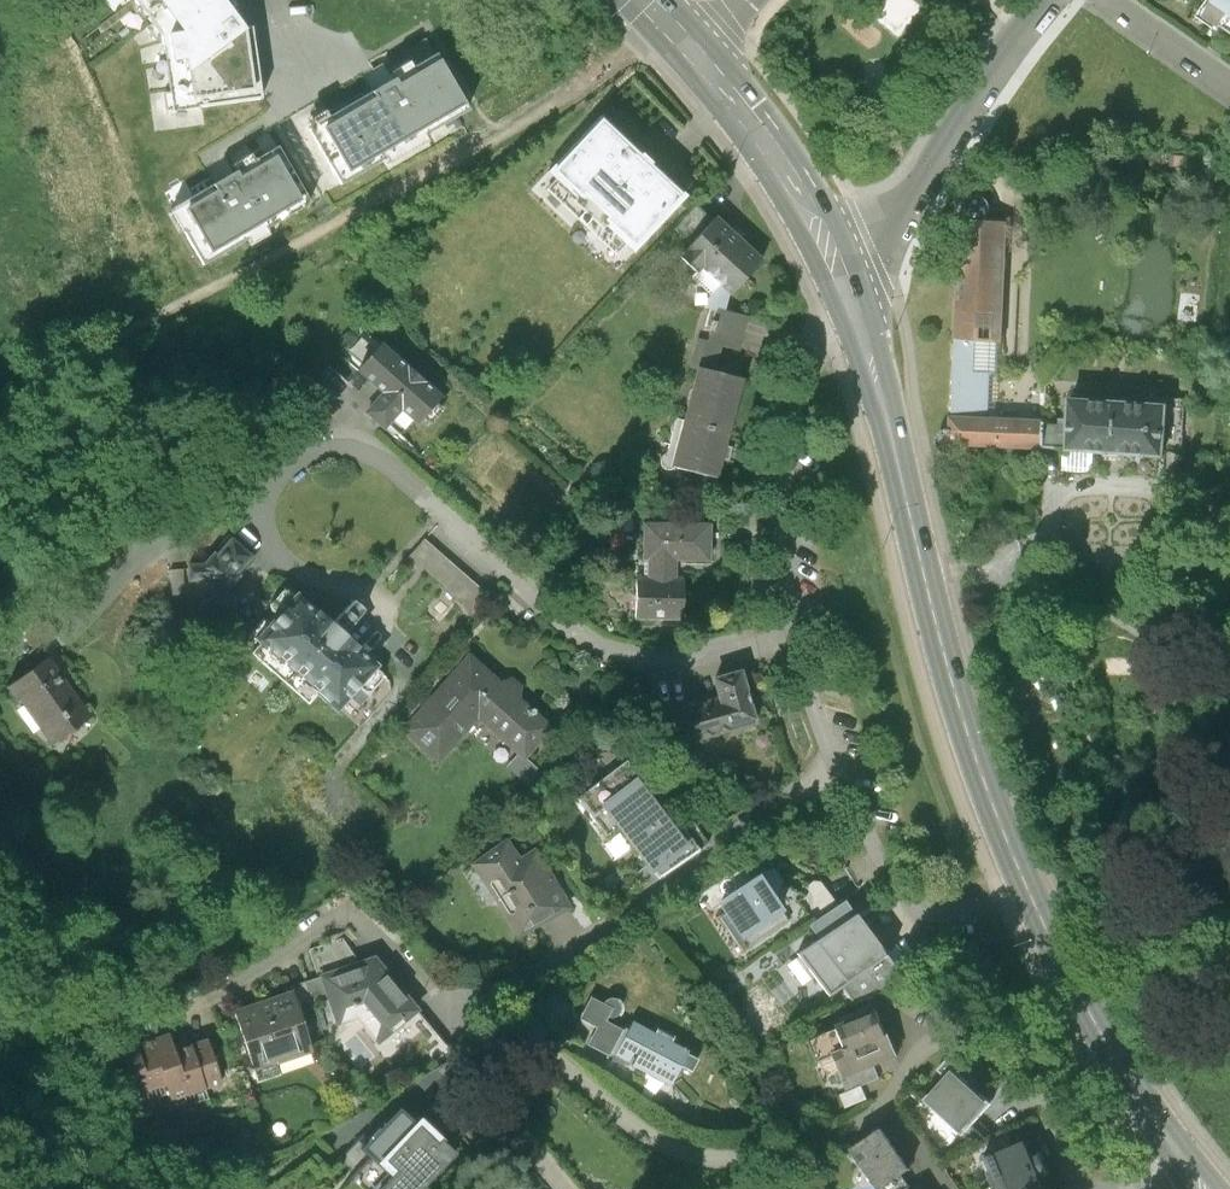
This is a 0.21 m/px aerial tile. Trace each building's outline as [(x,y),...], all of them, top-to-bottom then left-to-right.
[(172,49),(180,109),(258,98),(248,25),(230,0),(136,0),(172,49)] [(899,33),(923,2),(920,0),(878,0),(870,11),(899,33)] [(1201,15),(1229,35),(1229,0),(1212,0),(1201,15)] [(429,42),(309,111),(348,179),(468,110),(429,42)] [(687,196),(601,116),(548,172),(572,194),(562,205),(601,241),(611,230),(627,245),(634,252),(687,196)] [(281,133),(170,197),(208,262),(318,198),(281,133)] [(957,206),(956,212),(957,217),(960,222),(955,340),(993,342),(1000,343),(1006,222),(986,222),(985,212),(985,207),(983,203),(979,200),(975,198),(969,198),(964,199),(960,202),(957,206)] [(698,206),(673,233),(688,249),(714,221),(698,206)] [(688,249),(681,256),(698,271),(703,267),(722,285),(730,292),(732,294),(763,261),(717,218),(714,221),(688,249)] [(611,230),(601,241),(617,255),(627,245),(611,230)] [(716,291),(722,285),(703,267),(698,271),(692,277),(711,294),(715,290),(716,291)] [(717,309),(725,311),(730,292),(722,285),(716,291),(712,308),(717,309)] [(717,309),(708,344),(721,348),(738,352),(747,317),(725,311),(717,309)] [(989,421),(993,342),(955,340),(952,420),(989,421)] [(715,373),(721,348),(708,344),(700,342),(693,368),(700,369),(715,373)] [(439,396),(380,345),(358,370),(384,393),(367,413),(397,439),(414,420),(417,422),(439,396)] [(700,369),(686,423),(728,433),(741,380),(715,373),(700,369)] [(1070,450),(1114,453),(1115,403),(1074,400),(1070,450)] [(1166,407),(1115,403),(1114,453),(1163,457),(1166,407)] [(725,446),(728,433),(686,423),(679,420),(671,445),(679,447),(674,467),(716,478),(721,459),(729,461),(732,449),(725,446)] [(960,446),(960,443),(1035,448),(1044,449),(1045,423),(989,421),(952,420),(951,431),(947,431),(942,432),(938,436),(936,440),(936,445),(937,448),(939,451),(941,453),(944,454),(948,455),(952,454),(955,453),(958,450),(960,446)] [(649,560),(649,580),(676,579),(676,560),(710,560),(710,526),(645,526),(646,560),(649,560)] [(253,559),(229,539),(207,565),(189,567),(191,580),(209,579),(211,604),(230,604),(229,587),(253,559)] [(425,539),(406,562),(469,617),(490,596),(425,539)] [(685,580),(676,579),(649,580),(638,580),(637,619),(685,619),(685,580)] [(351,604),(332,625),(289,590),(284,591),(270,604),(271,609),(278,618),(259,640),(262,643),(252,654),(307,703),(317,694),(335,708),(347,696),(359,706),(383,681),(369,669),(373,664),(343,636),(363,615),(351,604)] [(469,656),(402,731),(439,762),(477,719),(522,759),(548,728),(469,656)] [(47,658),(10,684),(53,745),(89,719),(47,658)] [(756,727),(741,670),(713,678),(720,702),(674,715),(683,747),(756,727)] [(669,824),(636,778),(605,800),(650,863),(634,874),(644,888),(709,842),(686,811),(669,824)] [(511,839),(476,864),(526,934),(574,906),(539,849),(524,859),(511,839)] [(700,894),(712,911),(721,906),(720,905),(748,886),(746,883),(737,868),(700,894)] [(763,872),(757,877),(789,922),(793,928),(809,917),(800,904),(824,887),(821,883),(814,883),(800,892),(781,883),(773,871),(763,872)] [(748,886),(720,905),(721,906),(750,948),(789,922),(757,877),(756,875),(746,883),(748,886)] [(809,917),(813,923),(838,905),(824,887),(800,904),(809,917)] [(856,915),(847,901),(810,926),(820,940),(856,915)] [(857,914),(856,915),(820,940),(799,954),(801,957),(817,978),(831,998),(844,989),(856,1005),(907,981),(857,914)] [(327,941),(336,966),(371,953),(355,931),(327,941)] [(371,953),(336,966),(354,1015),(374,1007),(394,1031),(430,1000),(432,999),(389,946),(371,953)] [(817,978),(801,957),(789,966),(805,987),(817,978)] [(321,975),(306,981),(315,1005),(330,1000),(321,975)] [(306,981),(249,1002),(271,1061),(328,1040),(315,1005),(306,981)] [(609,1000),(605,1004),(615,1009),(611,1017),(619,1019),(623,1017),(625,1013),(625,1007),(625,1003),(619,999),(615,998),(609,1000)] [(619,1061),(621,1057),(632,1035),(608,1022),(611,1017),(615,1009),(605,1004),(594,999),(583,1019),(603,1029),(593,1048),(619,1061)] [(466,1041),(430,1000),(394,1031),(424,1069),(466,1041)] [(875,1012),(807,1040),(816,1063),(835,1056),(843,1076),(845,1076),(872,1065),(894,1056),(875,1012)] [(180,1024),(133,1041),(148,1084),(181,1072),(188,1092),(238,1073),(221,1029),(187,1041),(180,1024)] [(691,1053),(637,1025),(632,1035),(621,1057),(676,1085),(685,1067),(697,1074),(703,1062),(690,1056),(691,1053)] [(872,1065),(845,1076),(852,1090),(861,1087),(878,1079),(872,1065)] [(991,1104),(953,1069),(923,1102),(961,1136),(991,1104)] [(867,1100),(861,1087),(852,1090),(840,1096),(845,1109),(867,1100)] [(405,1105),(371,1141),(362,1151),(371,1159),(392,1179),(383,1188),(425,1188),(458,1155),(432,1130),(434,1127),(412,1106),(409,1108),(405,1105)] [(877,1188),(881,1188),(908,1171),(880,1131),(851,1150),(877,1188)] [(362,1151),(371,1141),(366,1135),(344,1158),(360,1171),(371,1159),(362,1151)] [(981,1159),(992,1184),(1042,1164),(1032,1139),(981,1159)] [(1042,1164),(992,1184),(994,1188),(1052,1188),(1053,1188),(1042,1164)]
